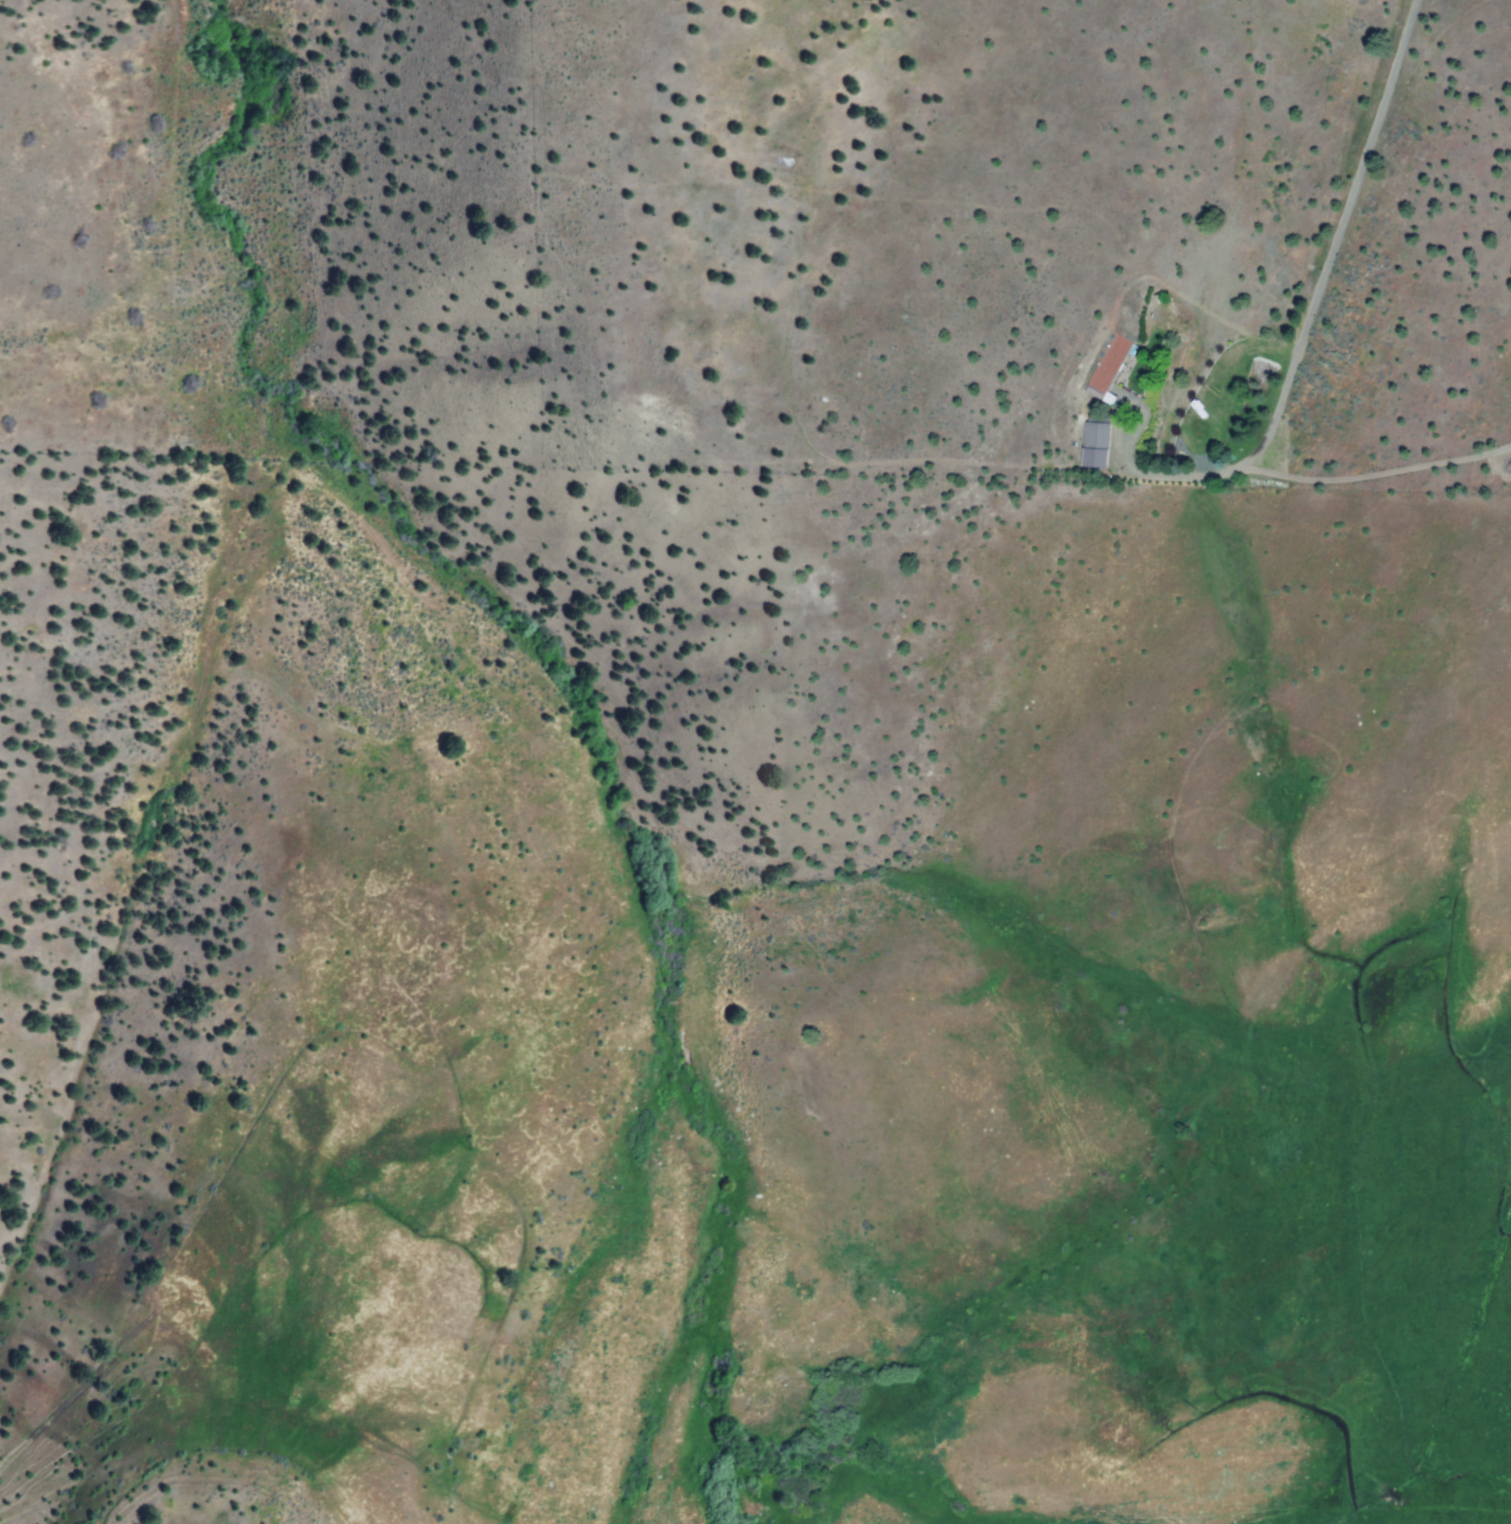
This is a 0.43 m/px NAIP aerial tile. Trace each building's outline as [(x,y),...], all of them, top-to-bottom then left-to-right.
[(1103,395),(1129,342),(1111,333),(1085,386),(1103,395)] [(1106,423),(1080,423),(1080,467),(1106,467),(1106,423)]
